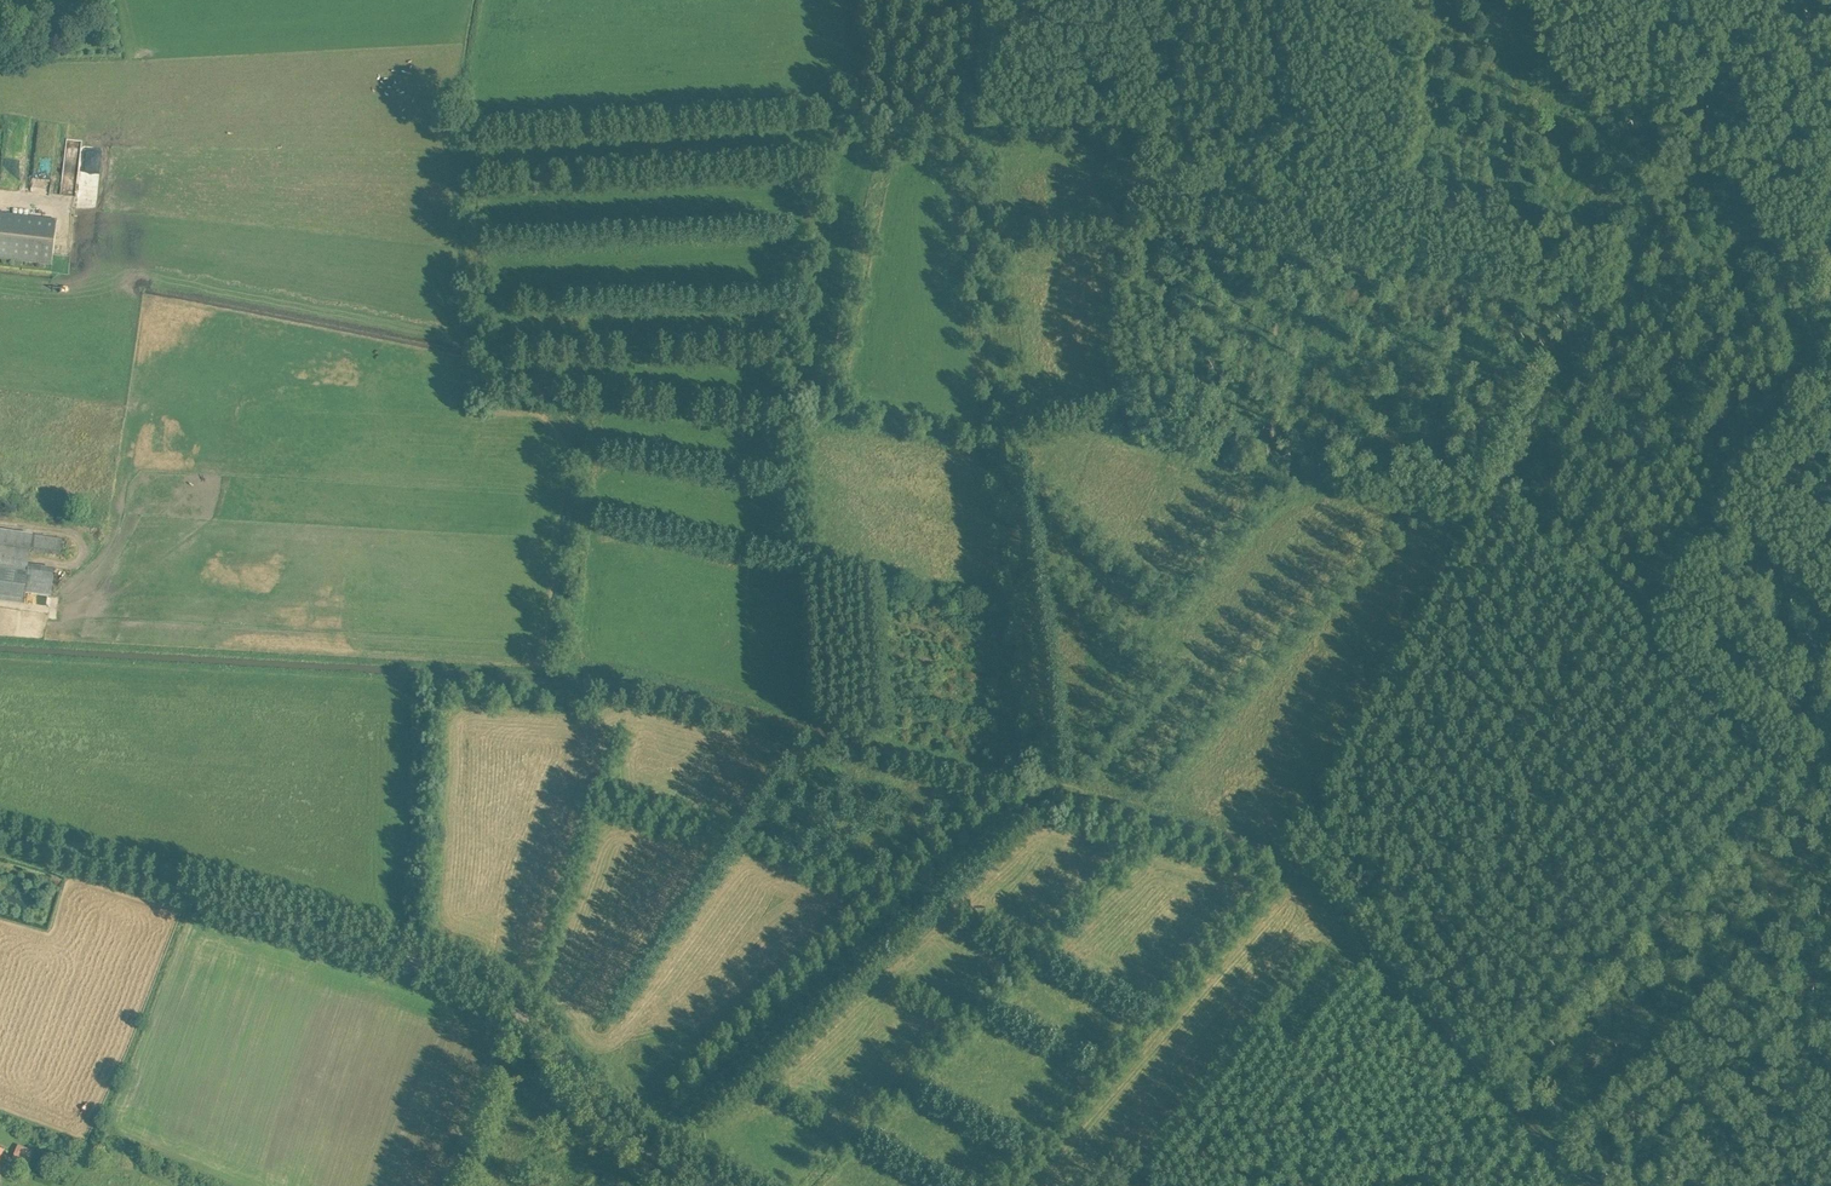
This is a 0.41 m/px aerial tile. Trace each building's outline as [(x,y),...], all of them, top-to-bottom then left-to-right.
[(51,263),(56,218),(0,212),(0,258),(51,263)] [(23,603),(24,592),(28,565),(30,552),(32,534),(0,530),(0,600),(23,603)] [(63,539),(32,534),(30,552),(61,556),(63,539)] [(28,565),(24,592),(51,596),(54,568),(28,565)] [(16,1149),(12,1158),(27,1165),(31,1156),(16,1149)]
